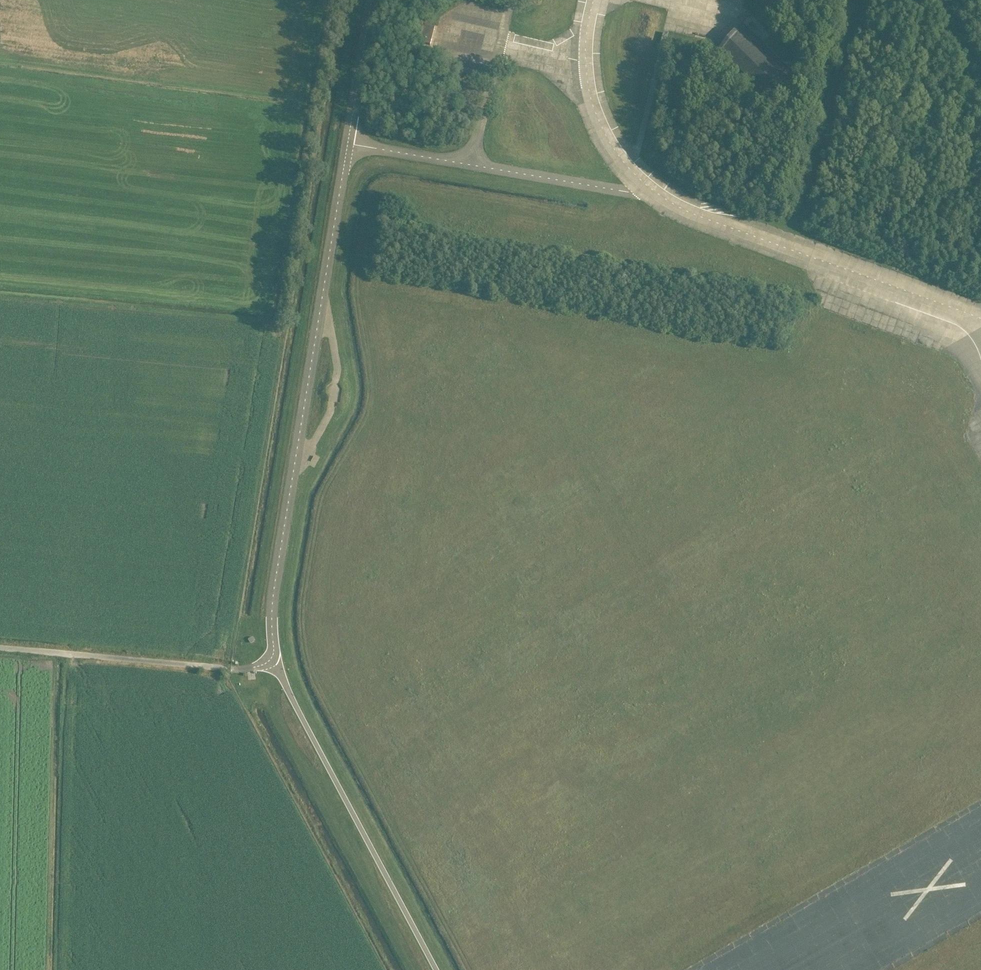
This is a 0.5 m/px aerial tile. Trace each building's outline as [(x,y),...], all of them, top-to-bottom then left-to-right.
[(718,49),(725,56),(762,93),(772,83),(778,88),(785,81),(779,76),(787,68),(743,24),(718,49)] [(419,43),(430,46),(435,27),(423,25),(419,43)]
